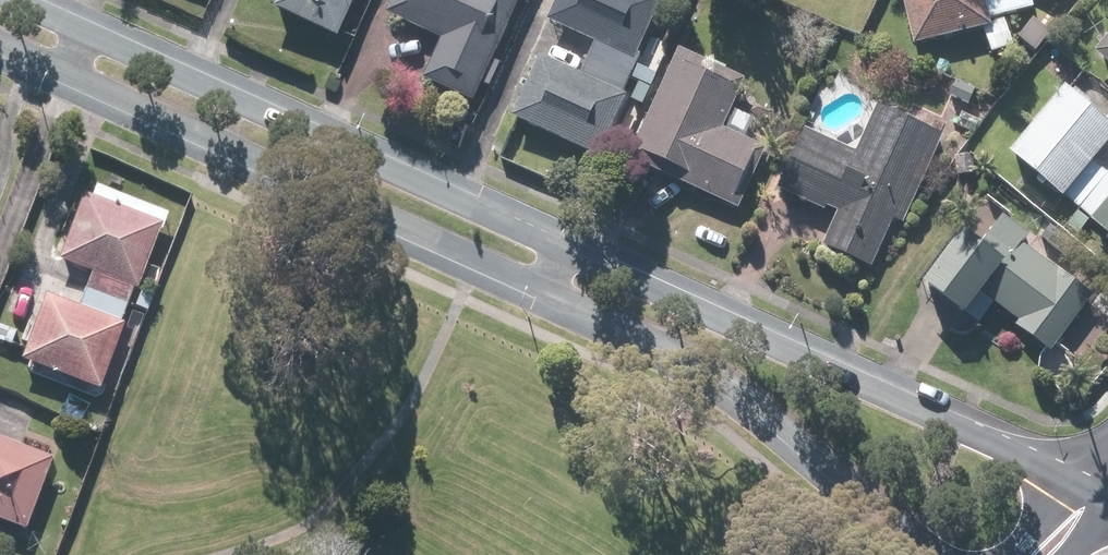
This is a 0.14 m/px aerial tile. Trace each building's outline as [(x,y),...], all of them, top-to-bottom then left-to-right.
[(267,8),(333,38),(351,0),(271,0),(267,8)] [(474,103),(521,0),(393,0),(386,15),(441,40),(423,80),(474,103)] [(546,20),(596,42),(582,74),(540,55),(511,117),(599,157),(628,95),(624,93),(642,54),(639,54),(663,0),(556,0),(546,20)] [(914,46),(992,27),(990,19),(1034,8),(1032,0),(903,0),(914,46)] [(1093,53),(1107,65),(1107,36),(1093,53)] [(747,79),(679,49),(629,161),(739,210),(767,148),(724,129),(747,79)] [(1107,237),(1107,175),(1092,162),(1107,143),(1107,123),(1066,88),(1010,155),(1107,237)] [(904,224),(944,134),(878,105),(857,153),(804,130),(777,190),(824,211),(826,207),(838,212),(822,247),(872,268),(894,219),(904,224)] [(56,258),(91,272),(77,307),(43,294),(17,361),(98,391),(124,325),(117,322),(131,287),(134,289),(159,223),(81,193),(56,258)] [(963,231),(923,284),(966,316),(980,297),(1052,351),(1094,296),(1022,242),(1028,234),(1004,216),(982,245),(963,231)] [(23,531),(50,458),(0,439),(0,522),(23,531)]
